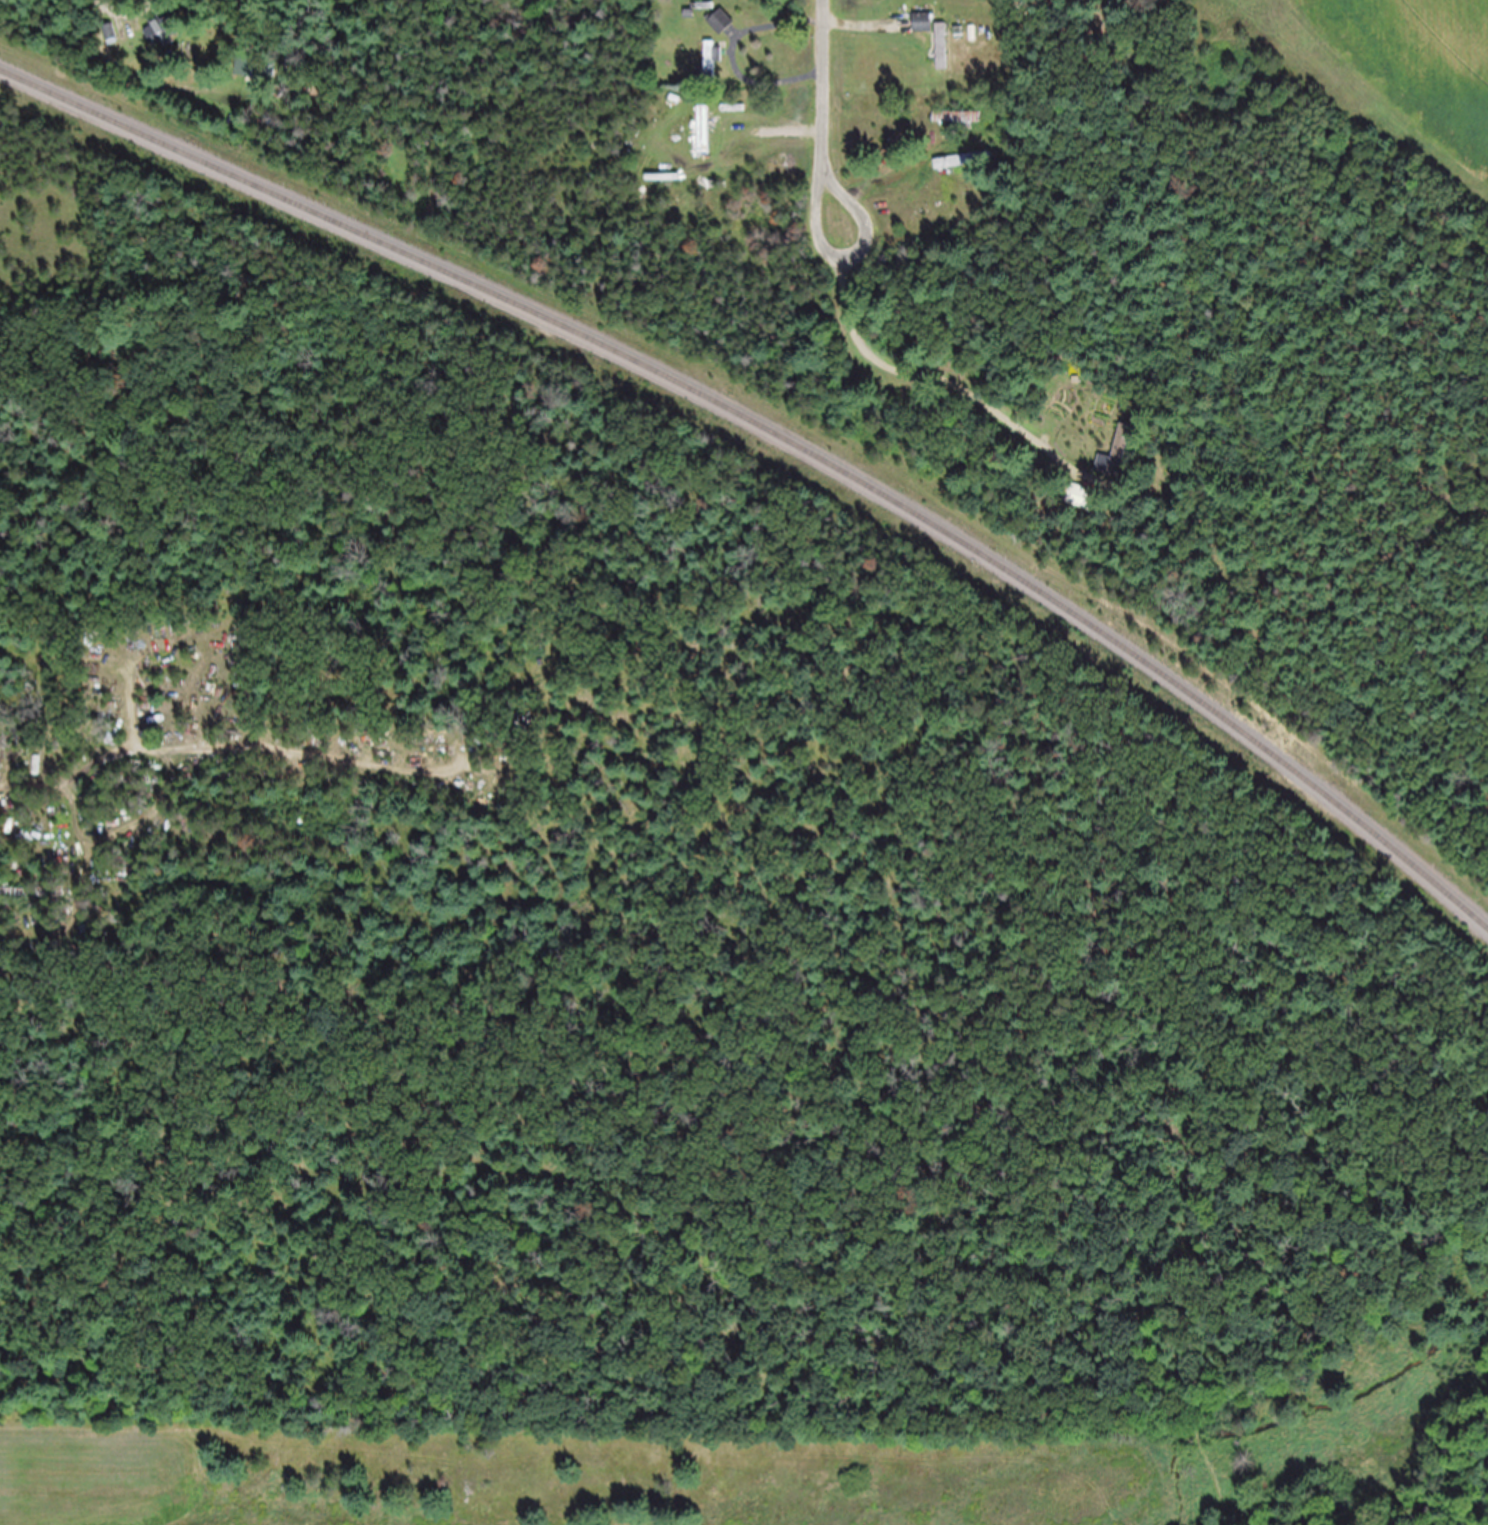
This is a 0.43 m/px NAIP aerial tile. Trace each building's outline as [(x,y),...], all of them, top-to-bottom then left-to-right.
[(708,32),(721,45),(734,32),(722,19),(708,32)] [(912,42),(932,42),(932,22),(912,22),(912,42)] [(183,47),(173,25),(143,38),(152,60),(183,47)] [(936,79),(948,79),(948,33),(936,33),(936,79)] [(107,55),(119,54),(117,34),(105,36),(107,55)] [(705,92),(719,92),(719,52),(705,52),(705,92)] [(697,166),(711,166),(711,118),(697,118),(697,166)] [(933,122),(933,134),(985,134),(985,122),(933,122)] [(933,169),(935,181),(986,174),(984,163),(933,169)]
